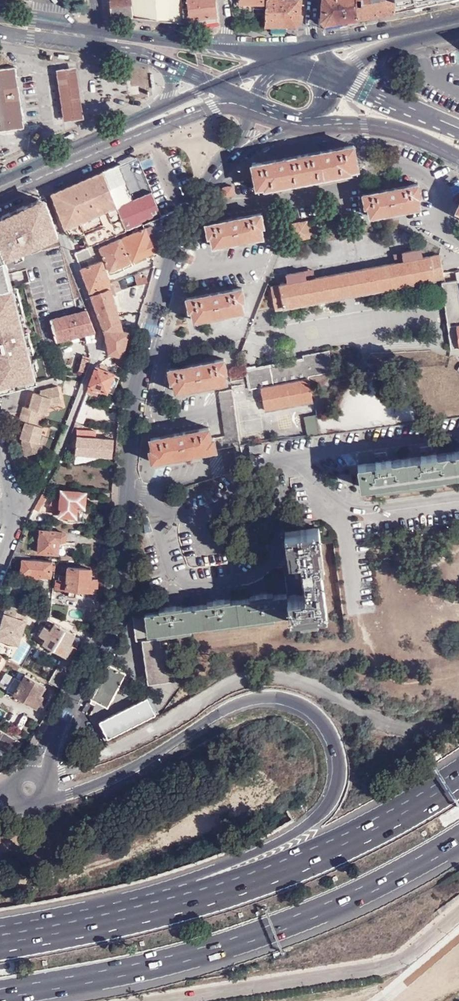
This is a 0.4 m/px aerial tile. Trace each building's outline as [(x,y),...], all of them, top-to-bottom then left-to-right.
[(110,14),(132,17),(131,0),(109,0),(110,14)] [(132,17),(156,20),(155,0),(131,0),(132,17)] [(156,20),(183,23),(182,8),(181,0),(155,0),(156,20)] [(215,0),(187,0),(188,7),(189,18),(216,16),(215,0)] [(302,0),(266,0),(265,26),(280,25),(295,25),(300,21),(302,0)] [(358,19),(357,0),(321,0),(320,17),(320,21),(324,25),(358,19)] [(395,12),(394,0),(357,0),(358,19),(395,12)] [(450,0),(394,0),(395,12),(450,0)] [(0,68),(0,127),(0,130),(25,126),(15,66),(0,68)] [(77,66),(57,68),(65,121),(84,119),(77,66)] [(358,169),(353,144),(251,164),(256,189),(281,184),(332,174),(358,169)] [(118,163),(102,170),(117,204),(128,230),(161,216),(154,199),(150,191),(145,193),(132,199),(118,163)] [(65,228),(79,221),(117,204),(102,170),(51,193),(65,228)] [(170,186),(181,183),(177,171),(166,174),(170,186)] [(418,184),(362,193),(364,207),(368,206),(369,216),(394,212),(419,207),(417,197),(420,196),(418,184)] [(232,185),(223,186),(224,195),(233,193),(232,185)] [(39,380),(8,259),(58,237),(42,195),(0,214),(0,390),(39,380)] [(128,230),(117,204),(79,221),(89,246),(99,242),(122,233),(128,230)] [(128,230),(122,233),(133,260),(159,249),(166,226),(174,212),(161,216),(128,230)] [(261,214),(206,224),(208,237),(210,236),(212,246),(237,241),(262,237),(261,227),(264,226),(261,214)] [(305,220),(289,223),(292,239),(308,236),(305,220)] [(83,236),(87,247),(89,246),(79,221),(65,228),(68,232),(71,234),(75,236),(79,236),(83,236)] [(121,238),(100,247),(108,270),(130,261),(121,238)] [(74,252),(78,260),(90,256),(87,247),(74,252)] [(280,284),(270,286),(274,309),(284,308),(433,280),(443,278),(439,255),(429,256),(422,258),(420,249),(402,252),(403,261),(305,279),(304,272),(285,275),(287,283),(280,284)] [(79,263),(90,291),(110,284),(100,260),(88,266),(86,260),(79,263)] [(146,276),(135,279),(136,285),(148,282),(146,276)] [(90,291),(105,330),(124,331),(129,333),(130,331),(124,330),(112,297),(116,296),(115,293),(120,290),(117,281),(110,284),(90,291)] [(440,284),(446,325),(449,350),(458,349),(458,281),(440,284)] [(243,302),(240,287),(186,297),(189,312),(191,311),(193,321),(218,317),(243,312),(241,302),(243,302)] [(96,332),(87,309),(52,316),(58,340),(95,333),(96,332)] [(105,330),(109,356),(116,359),(121,361),(129,333),(124,331),(105,330)] [(305,362),(248,369),(250,388),(261,386),(264,410),(313,403),(310,380),(334,376),(331,354),(304,357),(305,362)] [(80,370),(86,372),(90,356),(85,355),(80,370)] [(121,361),(116,359),(114,364),(121,367),(123,363),(121,361)] [(223,359),(168,369),(171,382),(174,382),(176,392),(200,387),(225,383),(223,372),(226,372),(223,359)] [(96,366),(86,391),(96,394),(98,391),(107,394),(115,373),(106,369),(108,366),(101,363),(99,367),(96,366)] [(39,441),(43,427),(37,425),(39,417),(41,412),(47,414),(49,404),(62,401),(58,386),(41,390),(40,394),(34,392),(30,407),(24,406),(20,420),(26,422),(22,437),(24,438),(23,441),(26,455),(42,451),(39,441)] [(211,438),(214,451),(220,449),(224,475),(236,471),(232,443),(238,442),(231,391),(217,393),(223,436),(211,438)] [(82,401),(75,418),(82,421),(84,414),(83,413),(87,402),(82,401)] [(304,417),(307,437),(320,435),(317,415),(304,417)] [(37,425),(43,427),(45,419),(39,417),(37,425)] [(214,451),(211,438),(209,439),(207,428),(150,437),(152,449),(149,450),(151,461),(182,456),(214,451)] [(96,431),(78,429),(75,453),(112,457),(113,440),(96,438),(96,431)] [(358,463),(361,487),(458,474),(458,450),(430,453),(382,460),(358,463)] [(298,479),(290,480),(291,489),(299,488),(298,479)] [(41,495),(46,497),(51,487),(45,486),(41,495)] [(87,491),(62,489),(61,498),(55,497),(52,505),(53,514),(59,514),(59,516),(85,518),(87,491)] [(41,495),(34,508),(38,510),(46,497),(41,495)] [(302,576),(304,593),(287,595),(287,594),(263,596),(216,602),(168,608),(161,609),(161,604),(144,606),(147,632),(163,630),(190,627),(289,615),(289,617),(326,613),(318,543),(320,542),(318,526),(284,531),(286,546),(289,546),(291,559),(300,558),(302,576)] [(66,531),(40,529),(38,552),(58,554),(59,541),(65,541),(66,531)] [(52,561),(21,558),(20,574),(50,577),(52,561)] [(90,568),(67,566),(66,574),(59,574),(58,578),(56,578),(54,589),(92,592),(93,580),(89,580),(90,568)] [(0,628),(20,637),(29,610),(7,604),(0,628)] [(164,636),(163,630),(147,632),(144,606),(133,608),(136,639),(141,639),(164,636)] [(76,636),(54,623),(50,630),(45,626),(37,640),(67,657),(73,646),(71,645),(76,636)] [(0,628),(0,639),(18,645),(20,637),(0,628)] [(168,661),(164,636),(141,639),(148,683),(174,679),(172,660),(168,661)] [(108,707),(119,687),(126,673),(120,671),(109,666),(90,703),(94,704),(96,701),(108,707)] [(46,686),(24,674),(20,682),(14,678),(6,690),(37,708),(43,697),(41,695),(46,686)] [(153,715),(147,703),(146,701),(119,714),(100,723),(107,738),(153,715)]
